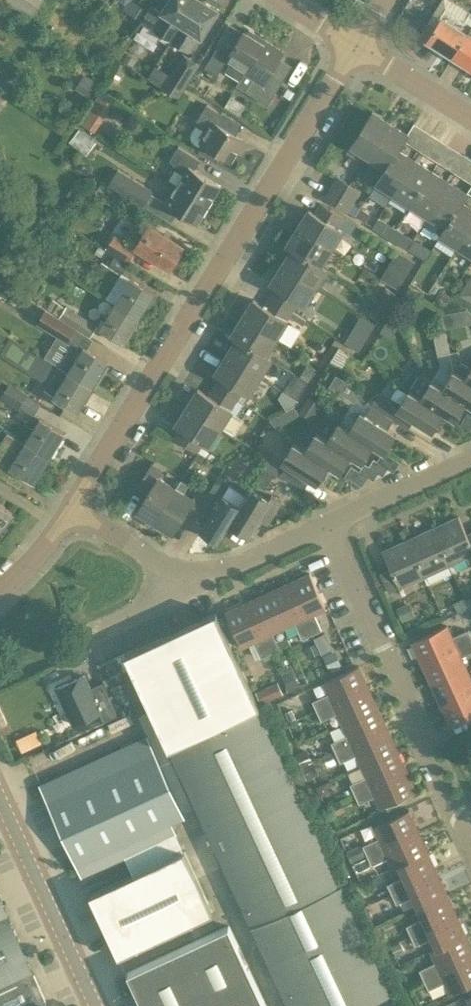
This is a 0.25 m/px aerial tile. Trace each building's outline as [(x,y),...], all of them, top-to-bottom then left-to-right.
[(32,18),(43,0),(4,0),(32,18)] [(162,11),(152,5),(141,23),(170,41),(196,0),(169,0),(162,11)] [(202,0),(196,0),(170,41),(189,53),(199,36),(201,36),(217,10),(202,0)] [(427,23),(420,35),(426,39),(426,40),(452,56),(470,26),(470,12),(452,0),(442,0),(427,23)] [(452,56),(470,69),(470,26),(452,56)] [(244,31),(243,32),(231,51),(220,43),(205,67),(217,75),(226,61),(230,63),(225,70),(240,79),(244,72),(245,73),(265,40),(250,30),(248,33),(244,31)] [(284,51),(265,40),(245,73),(254,78),(245,91),(267,105),(281,84),(268,76),(284,51)] [(179,97),(200,63),(182,53),(162,87),(179,97)] [(247,142),(216,123),(221,113),(207,104),(191,131),(190,135),(191,141),(200,147),(202,143),(231,161),(237,151),(241,153),(247,142)] [(80,122),(95,132),(104,118),(89,108),(80,122)] [(368,157),(390,124),(372,112),(351,146),(368,157)] [(408,135),(390,124),(368,157),(385,168),(386,168),(398,150),(408,135)] [(80,128),(69,142),(83,153),(93,139),(80,128)] [(421,151),(431,136),(422,131),(413,145),(421,151)] [(437,140),(431,136),(421,151),(428,155),(437,140)] [(220,186),(194,170),(200,160),(178,146),(170,160),(184,174),(177,186),(209,205),(220,186)] [(386,168),(385,168),(376,183),(393,194),(415,161),(398,150),(386,168)] [(456,173),(465,158),(456,153),(447,167),(456,173)] [(470,162),(465,158),(456,173),(462,176),(470,162)] [(415,161),(393,194),(411,205),(432,172),(415,161)] [(109,184),(144,205),(152,193),(153,190),(118,169),(109,184)] [(449,183),(432,172),(411,205),(428,216),(449,183)] [(362,206),(354,200),(359,192),(337,178),(324,197),(347,211),(348,211),(355,216),(361,207),(362,206)] [(449,183),(428,216),(445,227),(462,201),(462,202),(467,194),(449,183)] [(167,201),(165,204),(178,212),(197,224),(209,205),(177,186),(167,202),(167,201)] [(445,227),(440,235),(458,246),(470,226),(470,208),(462,202),(462,201),(445,227)] [(308,210),(297,227),(331,248),(342,231),(338,229),(341,223),(346,226),(349,221),(344,218),(345,217),(321,202),(314,214),(308,210)] [(355,216),(354,216),(364,222),(370,213),(361,207),(355,216)] [(137,217),(127,232),(140,240),(135,247),(136,248),(170,268),(184,246),(137,217)] [(470,254),(470,226),(458,246),(470,254)] [(331,248),(297,227),(286,245),(291,249),(320,265),(331,248)] [(407,249),(413,240),(413,239),(397,229),(390,239),(407,250),(407,249)] [(127,262),(136,248),(135,247),(114,234),(106,248),(127,262)] [(421,244),(413,240),(407,249),(408,247),(416,252),(421,244)] [(320,265),(291,249),(281,266),(315,287),(315,286),(318,287),(321,286),(330,273),(329,271),(326,269),(320,265)] [(122,274),(123,275),(129,264),(115,256),(109,267),(122,274)] [(315,287),(281,266),(270,284),(289,296),(283,306),(306,320),(307,318),(298,313),(315,287)] [(428,293),(439,278),(423,268),(413,283),(428,293)] [(397,288),(402,280),(393,274),(388,282),(397,288)] [(458,291),(470,301),(470,274),(458,291)] [(124,289),(116,284),(107,298),(116,303),(115,304),(139,319),(154,293),(131,279),(124,289)] [(378,301),(386,307),(395,293),(387,287),(378,301)] [(306,320),(283,306),(277,315),(253,300),(241,317),(275,338),(286,321),(285,320),(286,318),(288,319),(290,316),(303,324),(306,320)] [(386,307),(378,301),(370,314),(378,319),(386,307)] [(139,319),(115,304),(100,329),(123,343),(139,319)] [(67,305),(59,317),(59,318),(90,337),(97,324),(67,305)] [(446,326),(470,321),(470,307),(443,312),(446,326)] [(37,322),(57,335),(69,342),(70,339),(77,329),(59,318),(59,317),(47,310),(45,308),(37,322)] [(344,341),(359,350),(376,323),(361,314),(344,341)] [(275,338),(241,317),(230,335),(236,339),(264,355),(275,338)] [(469,324),(450,326),(451,335),(470,333),(469,324)] [(264,355),(236,339),(226,356),(260,377),(265,367),(272,371),(277,363),(270,359),(264,355)] [(92,387),(107,362),(74,342),(58,367),(92,387)] [(463,376),(459,350),(438,355),(441,367),(452,373),(443,388),(443,389),(464,402),(464,403),(470,407),(470,381),(466,378),(466,377),(463,376)] [(58,367),(44,388),(20,373),(24,366),(8,356),(2,364),(0,363),(0,376),(42,402),(48,392),(54,396),(53,398),(77,412),(92,387),(58,367)] [(260,377),(226,356),(215,373),(248,394),(260,377)] [(299,377),(308,383),(317,369),(307,363),(299,377)] [(443,388),(431,380),(420,373),(409,391),(420,398),(442,412),(441,413),(453,420),(464,403),(464,402),(443,389),(443,388)] [(308,383),(299,377),(291,390),(300,396),(308,383)] [(41,403),(9,383),(1,397),(19,408),(20,406),(34,414),(41,403)] [(197,389),(186,408),(220,429),(231,410),(197,389)] [(398,408),(391,404),(376,395),(370,405),(392,420),(407,429),(412,420),(430,431),(441,413),(442,412),(420,398),(409,391),(408,390),(398,408)] [(360,412),(349,430),(372,445),(372,446),(383,453),(395,434),(387,429),(392,420),(370,405),(364,415),(360,412)] [(175,425),(179,428),(173,437),(178,440),(178,441),(192,450),(193,449),(197,452),(203,443),(209,446),(220,429),(186,408),(175,425)] [(40,418),(34,428),(25,423),(16,437),(49,458),(64,432),(40,418)] [(338,423),(328,439),(327,440),(350,454),(350,455),(361,462),(372,446),(372,445),(349,430),(338,423)] [(328,439),(326,438),(316,433),(305,450),(305,451),(328,465),(327,466),(338,473),(350,455),(350,454),(327,440),(328,439)] [(34,482),(49,458),(16,437),(10,449),(0,445),(0,471),(19,482),(23,476),(32,482),(34,482)] [(192,450),(178,441),(174,448),(188,456),(192,450)] [(287,464),(284,468),(270,459),(266,465),(287,479),(287,478),(304,488),(308,481),(315,485),(327,466),(328,465),(305,451),(305,450),(295,443),(283,461),(287,464)] [(365,464),(360,471),(374,480),(379,472),(384,476),(388,469),(374,460),(370,466),(365,464)] [(154,522),(174,489),(157,478),(161,471),(151,464),(137,488),(146,494),(136,511),(154,522)] [(287,479),(266,465),(265,467),(264,466),(255,482),(265,488),(273,476),(284,484),(287,479)] [(206,498),(199,510),(209,516),(200,530),(219,541),(230,523),(238,507),(246,495),(230,485),(223,498),(217,494),(222,486),(215,482),(208,495),(206,495),(205,497),(206,498)] [(174,489),(154,522),(171,533),(190,504),(199,510),(206,498),(205,497),(206,495),(198,490),(192,500),(174,489)] [(250,489),(246,495),(238,507),(230,523),(248,534),(258,519),(267,525),(281,502),(272,496),(269,500),(250,489)] [(12,512),(0,503),(0,527),(12,512)] [(433,528),(450,565),(470,555),(470,546),(467,534),(459,516),(433,528)] [(433,528),(407,539),(424,577),(450,565),(433,528)] [(424,577),(407,539),(382,551),(399,588),(424,577)] [(322,630),(315,614),(326,609),(310,573),(289,583),(312,634),(322,630)] [(289,583),(267,593),(284,628),(295,623),(302,639),(312,634),(289,583)] [(284,628),(267,593),(246,602),(269,654),(280,649),(273,633),(284,628)] [(470,605),(470,596),(457,600),(460,609),(470,605)] [(269,654),(246,602),(225,612),(241,648),(253,643),(260,658),(269,654)] [(397,609),(402,621),(415,616),(409,603),(397,609)] [(125,657),(167,746),(258,705),(216,614),(125,657)] [(452,637),(447,626),(411,642),(421,663),(470,640),(470,635),(468,629),(452,637)] [(321,651),(333,647),(327,630),(315,634),(321,651)] [(421,663),(431,684),(466,668),(461,656),(470,652),(470,640),(421,663)] [(77,669),(97,660),(91,647),(71,657),(77,669)] [(323,682),(328,694),(312,701),(317,710),(368,687),(359,666),(323,682)] [(466,668),(431,684),(440,705),(470,691),(470,678),(466,668)] [(111,696),(99,671),(90,675),(102,701),(111,696)] [(84,675),(56,688),(73,725),(101,713),(84,675)] [(278,681),(256,692),(261,704),(284,693),(278,681)] [(368,687),(317,710),(321,720),(337,713),(342,724),(378,708),(368,687)] [(440,705),(450,727),(470,717),(470,691),(440,705)] [(259,707),(258,705),(167,746),(168,749),(251,927),(287,1005),(364,1005),(392,993),(342,885),(259,707)] [(342,724),(347,735),(332,742),(336,752),(387,729),(378,708),(342,724)] [(397,750),(387,729),(336,752),(340,762),(356,755),(361,766),(397,750)] [(183,818),(146,736),(40,785),(82,876),(176,833),(172,823),(183,818)] [(361,766),(366,777),(351,783),(356,795),(407,771),(397,750),(361,766)] [(407,771),(356,795),(359,803),(375,796),(380,809),(416,792),(407,771)] [(345,810),(340,800),(328,805),(333,816),(345,810)] [(373,827),(378,838),(363,844),(367,854),(418,831),(409,810),(373,827)] [(428,852),(418,831),(367,854),(372,865),(387,858),(393,870),(399,868),(428,852)] [(351,862),(366,855),(361,845),(346,851),(351,862)] [(183,850),(90,893),(111,940),(115,949),(118,955),(212,912),(209,906),(183,850)] [(399,868),(403,877),(388,884),(392,894),(438,873),(428,852),(399,868)] [(438,873),(392,894),(397,903),(412,896),(417,908),(447,894),(438,873)] [(417,908),(422,919),(407,925),(411,936),(457,915),(447,894),(417,908)] [(0,897),(0,1005),(48,1005),(0,897)] [(457,915),(411,936),(416,945),(431,938),(436,948),(466,936),(457,915)] [(229,926),(126,973),(141,1005),(266,1005),(229,926)] [(435,963),(420,970),(425,980),(470,959),(470,946),(466,936),(436,948),(430,951),(435,963)] [(425,980),(429,990),(444,982),(450,994),(470,985),(470,959),(425,980)]
